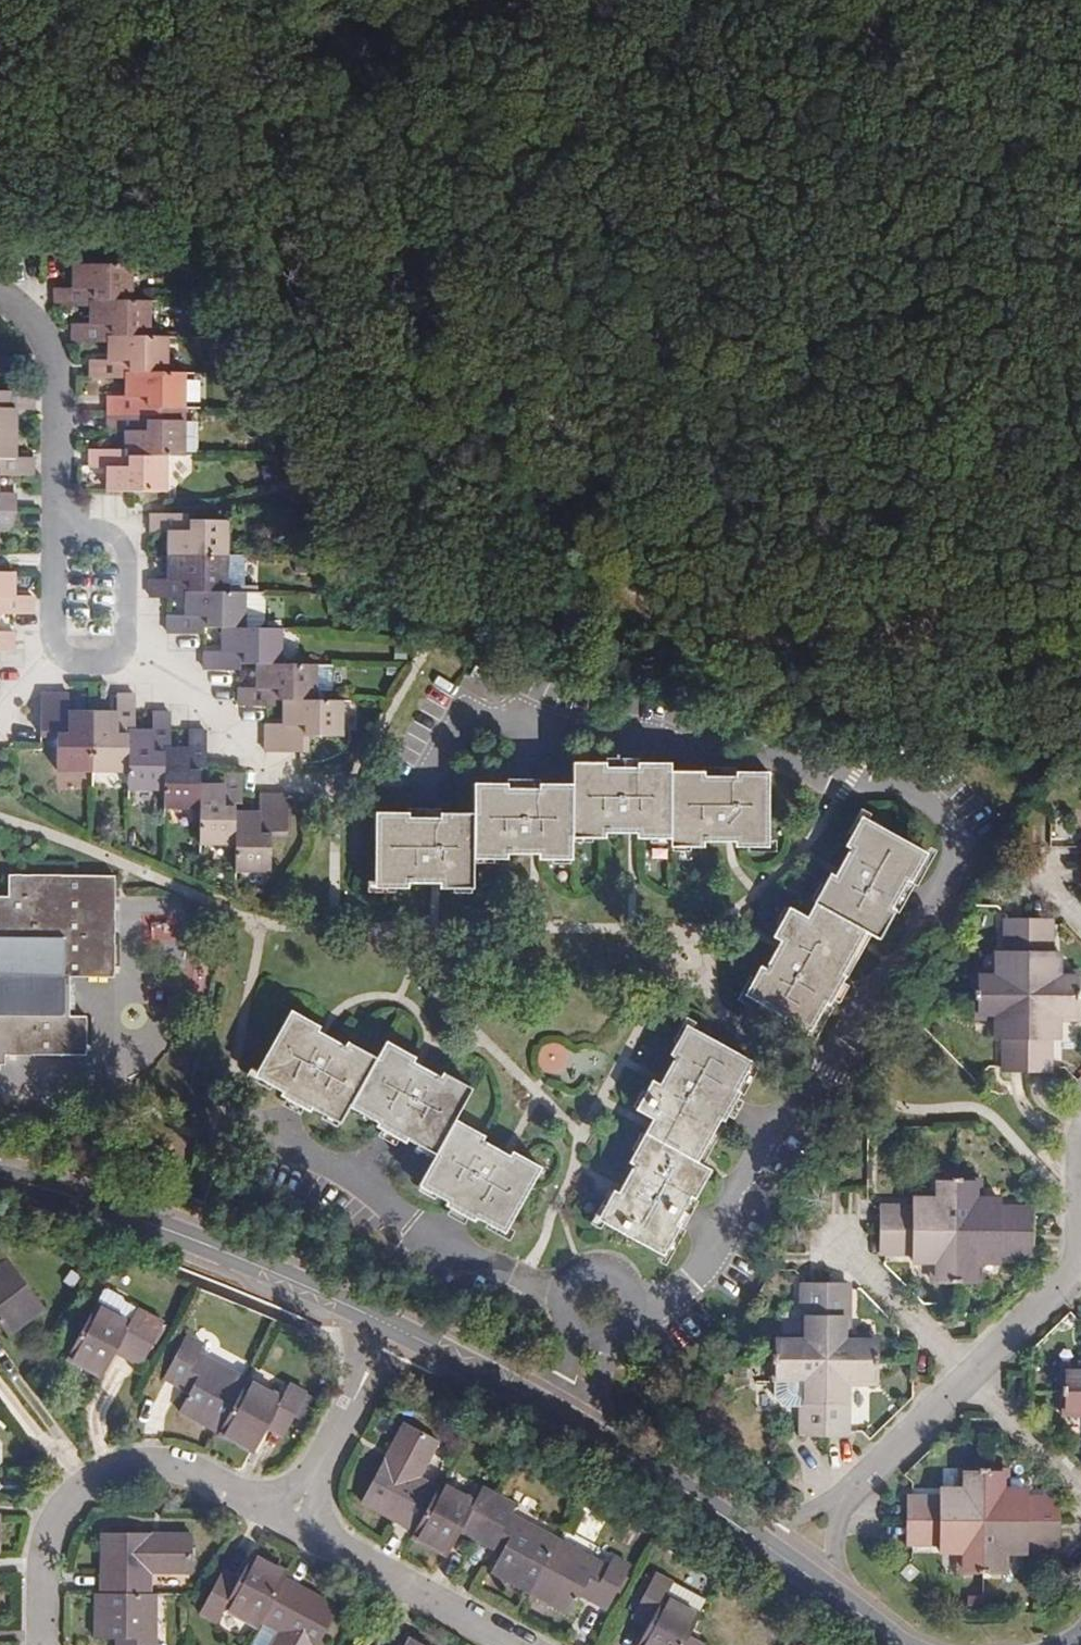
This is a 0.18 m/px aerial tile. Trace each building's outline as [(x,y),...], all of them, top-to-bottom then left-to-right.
[(113,330),(113,373),(125,373),(125,390),(109,390),(108,428),(124,428),(124,422),(130,423),(130,443),(123,443),(91,443),(91,463),(106,463),(111,463),(111,488),(168,490),(169,451),(185,451),(187,411),(187,403),(187,365),(169,365),(170,331),(152,330),(152,295),(135,295),(135,261),(81,259),(81,285),(76,284),(56,284),(55,301),(88,301),(89,295),(94,295),(94,322),(88,321),(74,321),(73,337),(107,338),(107,330),(113,330)] [(91,360),(91,372),(106,372),(106,360),(91,360)] [(34,466),(34,448),(16,447),(11,447),(11,425),(11,402),(16,402),(35,402),(35,384),(0,384),(0,466),(34,466)] [(187,411),(185,451),(199,451),(199,403),(187,403),(187,411)] [(11,521),(12,486),(0,485),(0,521),(11,521)] [(187,517),(187,511),(151,510),(150,529),(167,530),(173,530),(173,552),(173,575),(167,575),(151,575),(150,594),(184,595),(189,595),(189,613),(184,613),(170,613),(169,631),(202,630),(203,623),(220,623),(226,623),(226,648),(220,648),(204,648),(204,666),(239,666),(239,660),(254,660),(261,660),(260,683),(254,684),(239,684),(239,702),(274,703),(275,697),(282,697),(288,697),(287,720),(281,720),(265,720),(266,750),(306,750),(307,735),(342,734),(343,697),(315,697),(316,661),(283,660),(283,623),(257,623),(247,623),(247,589),(245,589),(229,589),(229,552),(229,517),(193,517),(187,517)] [(246,552),(229,552),(229,589),(245,589),(246,552)] [(31,606),(31,588),(13,588),(8,587),(7,565),(0,565),(0,606),(31,606)] [(247,623),(257,623),(263,617),(263,595),(258,589),(247,589),(247,623)] [(12,641),(11,625),(0,624),(0,641),(12,641)] [(164,744),(173,744),(173,710),(154,710),(154,729),(154,735),(136,735),(136,730),(136,694),(116,694),(116,711),(116,717),(94,717),(70,717),(70,710),(69,694),(41,693),(40,734),(56,735),(56,771),(127,772),(127,789),(163,790),(163,809),(198,810),(197,843),(233,843),(232,872),(270,871),(271,835),(286,834),(286,793),(257,793),(257,809),(257,815),(233,815),(233,809),(233,802),(241,802),(241,766),(222,766),(222,783),(222,788),(198,788),(198,783),(199,766),(204,766),(205,730),(186,730),(186,745),(186,751),(164,751),(164,744)] [(639,845),(671,847),(693,848),(693,857),(705,858),(705,850),(727,853),(727,845),(739,846),(738,853),(738,859),(751,860),(751,853),(771,854),(774,785),(674,781),(674,771),(576,766),(575,787),(475,783),(474,813),(375,808),(373,877),(393,878),(393,886),(406,886),(406,882),(429,883),(429,874),(440,875),(440,884),(439,888),(451,889),(452,882),(472,883),(473,860),(473,852),(508,854),(530,855),(531,847),(539,847),(539,856),(539,864),(573,865),(573,842),(574,834),(592,834),(592,842),(608,843),(608,837),(630,838),(630,831),(640,831),(639,839),(639,845)] [(821,872),(816,883),(823,887),(814,904),(807,900),(799,915),(787,910),(779,923),(773,919),(766,931),(773,935),(781,940),(776,948),(769,944),(759,964),(753,961),(746,975),(754,979),(746,995),(805,1029),(821,1000),(826,1002),(841,975),(837,972),(859,929),(875,937),(923,850),(860,817),(852,833),(844,829),(837,843),(842,845),(831,865),(838,869),(834,878),(826,874),(821,872)] [(630,831),(630,838),(639,839),(640,831),(630,831)] [(592,834),(574,834),(573,842),(592,842),(592,834)] [(531,847),(530,855),(539,856),(539,847),(531,847)] [(693,848),(671,847),(670,855),(693,857),(693,848)] [(508,854),(473,852),(473,860),(508,862),(508,854)] [(838,869),(831,865),(826,874),(834,878),(838,869)] [(8,1053),(88,1052),(88,1012),(72,1012),(71,974),(115,974),(115,940),(114,926),(112,915),(111,898),(110,879),(11,873),(11,893),(0,893),(0,1064),(8,1063),(8,1053)] [(429,874),(429,883),(440,884),(440,875),(429,874)] [(472,890),(472,883),(452,882),(451,889),(472,890)] [(807,900),(814,904),(823,887),(816,883),(807,900)] [(779,923),(787,910),(780,906),(773,919),(779,923)] [(1048,1015),(1058,1015),(1079,1015),(1079,970),(1060,970),(1050,970),(1050,949),(1050,917),(1005,916),(1006,948),(1006,969),(995,968),(975,968),(976,1013),(994,1014),(1004,1014),(1004,1034),(1003,1067),(1047,1067),(1047,1035),(1048,1015)] [(773,935),(769,944),(776,948),(781,940),(773,935)] [(995,948),(995,968),(1006,969),(1006,948),(995,948)] [(1050,970),(1060,970),(1060,949),(1050,949),(1050,970)] [(378,1037),(369,1054),(339,1039),(336,1044),(309,1027),(311,1022),(284,1008),(242,1089),(275,1106),(271,1113),(299,1128),(302,1124),(332,1141),(341,1124),(368,1139),(367,1143),(396,1159),(398,1154),(427,1171),(409,1205),(439,1218),(437,1224),(466,1241),(469,1235),(492,1246),(534,1162),(506,1147),(503,1152),(474,1136),(476,1130),(447,1116),(464,1083),(436,1068),(434,1073),(405,1056),(407,1052),(378,1037)] [(1004,1014),(994,1014),(994,1034),(1004,1034),(1004,1014)] [(1048,1015),(1047,1035),(1058,1035),(1058,1015),(1048,1015)] [(745,1056),(685,1024),(677,1042),(669,1038),(663,1050),(666,1051),(655,1073),(661,1076),(657,1083),(651,1081),(641,1076),(629,1104),(642,1111),(650,1116),(643,1130),(636,1146),(628,1142),(622,1155),(625,1157),(615,1179),(623,1183),(619,1191),(612,1187),(606,1184),(601,1197),(607,1200),(598,1219),(659,1252),(705,1165),(691,1157),(712,1115),(720,1118),(735,1087),(732,1086),(745,1056)] [(655,1073),(651,1081),(657,1083),(661,1076),(655,1073)] [(650,1116),(642,1111),(635,1126),(643,1130),(650,1116)] [(643,1130),(635,1126),(628,1142),(636,1146),(643,1130)] [(935,1207),(914,1207),(880,1207),(881,1250),(913,1250),(933,1250),(933,1259),(933,1280),(977,1280),(978,1260),(978,1251),(999,1251),(1030,1250),(1030,1207),(998,1207),(977,1207),(977,1196),(977,1176),(935,1176),(935,1196),(935,1207)] [(615,1179),(612,1187),(619,1191),(623,1183),(615,1179)] [(935,1207),(935,1196),(914,1195),(914,1207),(935,1207)] [(998,1196),(977,1196),(977,1207),(998,1207),(998,1196)] [(913,1260),(933,1259),(933,1250),(913,1250),(913,1260)] [(978,1251),(978,1260),(999,1260),(999,1251),(978,1251)] [(9,1328),(42,1300),(4,1252),(0,1255),(0,1318),(9,1328)] [(877,1336),(847,1336),(846,1282),(803,1281),(803,1335),(774,1335),(773,1379),(801,1379),(801,1434),(847,1434),(846,1379),(877,1379),(877,1336)] [(123,1339),(149,1353),(168,1315),(141,1300),(132,1315),(98,1298),(69,1351),(106,1372),(118,1348),(123,1339)] [(181,1402),(221,1423),(250,1371),(201,1345),(205,1336),(186,1326),(164,1369),(190,1384),(181,1402)] [(144,1362),(149,1353),(123,1339),(118,1348),(144,1362)] [(1064,1366),(1064,1388),(1064,1409),(1080,1409),(1080,1366),(1064,1366)] [(250,1371),(221,1423),(258,1443),(270,1419),(274,1411),(290,1420),(309,1384),(291,1375),(284,1388),(250,1371)] [(274,1411),(270,1419),(287,1427),(290,1420),(274,1411)] [(362,1495),(419,1525),(441,1482),(421,1471),(440,1436),(404,1416),(391,1442),(397,1445),(393,1454),(386,1450),(362,1495)] [(391,1442),(386,1450),(393,1454),(397,1445),(391,1442)] [(960,1485),(960,1494),(940,1494),(908,1494),(907,1540),(940,1540),(962,1540),(962,1552),(963,1571),(1004,1571),(1004,1552),(1004,1540),(1027,1540),(1060,1541),(1060,1495),(1027,1495),(1004,1495),(1004,1485),(1003,1463),(960,1463),(960,1485)] [(482,1526),(503,1489),(484,1479),(476,1493),(445,1476),(441,1482),(419,1525),(416,1531),(447,1549),(460,1525),(465,1516),(482,1526)] [(960,1494),(960,1485),(941,1484),(940,1494),(960,1494)] [(1027,1485),(1004,1485),(1004,1495),(1027,1495),(1027,1485)] [(534,1588),(563,1533),(513,1507),(518,1498),(503,1489),(482,1526),(478,1535),(493,1544),(498,1534),(507,1539),(501,1549),(492,1566),(533,1589),(534,1588)] [(460,1525),(478,1535),(482,1526),(465,1516),(460,1525)] [(103,1590),(158,1591),(158,1588),(154,1586),(154,1570),(196,1570),(196,1530),(165,1530),(166,1537),(153,1537),(152,1530),(103,1530),(103,1590)] [(609,1559),(563,1533),(534,1588),(533,1589),(573,1610),(584,1590),(609,1603),(633,1559),(614,1549),(609,1559)] [(493,1544),(501,1549),(507,1539),(498,1534),(493,1544)] [(962,1540),(940,1540),(940,1552),(962,1552),(962,1540)] [(1004,1540),(1004,1552),(1027,1552),(1027,1540),(1004,1540)] [(287,1575),(289,1570),(252,1551),(241,1574),(237,1581),(220,1573),(200,1609),(220,1620),(228,1605),(260,1623),(265,1618),(287,1575)] [(237,1581),(241,1574),(224,1566),(220,1573),(237,1581)] [(702,1610),(699,1609),(667,1591),(674,1577),(675,1575),(658,1566),(639,1602),(641,1602),(655,1611),(651,1619),(638,1642),(643,1644),(684,1644),(691,1633),(702,1610)] [(287,1575),(265,1618),(282,1629),(273,1644),(311,1644),(314,1644),(318,1644),(340,1604),(287,1575)] [(667,1591),(699,1609),(707,1595),(674,1577),(667,1591)] [(158,1591),(103,1590),(96,1591),(96,1634),(117,1634),(127,1634),(126,1644),(158,1644),(158,1591)] [(635,1609),(651,1619),(655,1611),(641,1602),(635,1609)] [(397,1644),(432,1644),(404,1630),(397,1644)] [(707,1641),(691,1633),(684,1644),(705,1644),(707,1641)] [(117,1634),(117,1644),(126,1644),(127,1634),(117,1634)]
